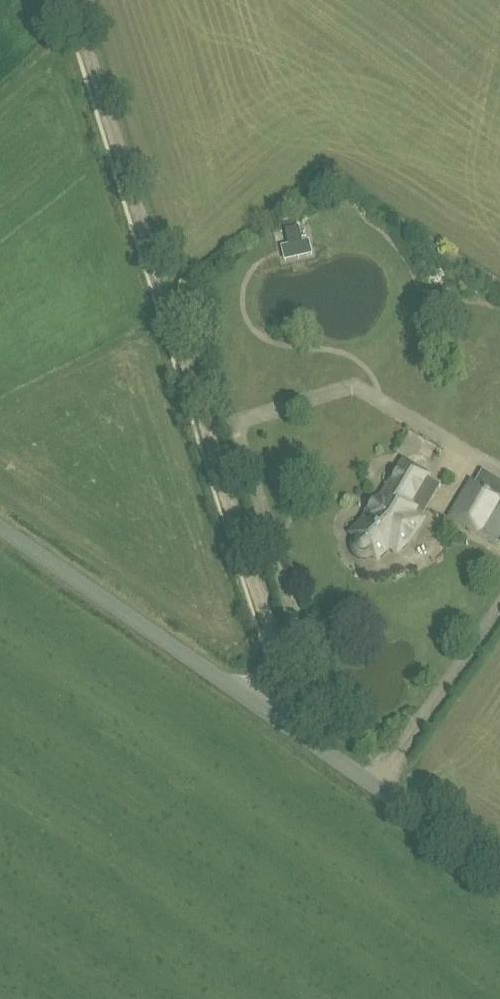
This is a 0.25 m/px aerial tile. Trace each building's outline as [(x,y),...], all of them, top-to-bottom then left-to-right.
[(294,227),(279,229),(282,245),(275,246),(277,260),(307,256),(304,240),(296,241),(294,227)] [(428,476),(404,462),(378,506),(373,512),(351,534),(356,539),(354,541),(353,543),(353,545),(353,548),(353,550),(354,552),(355,554),(357,555),(359,556),(361,557),(363,557),(366,557),(368,557),(370,555),(371,555),(376,560),(388,548),(395,554),(413,538),(425,516),(416,511),(418,506),(412,503),(428,476)] [(499,501),(499,500),(472,483),(452,518),(480,535),(499,501)]
